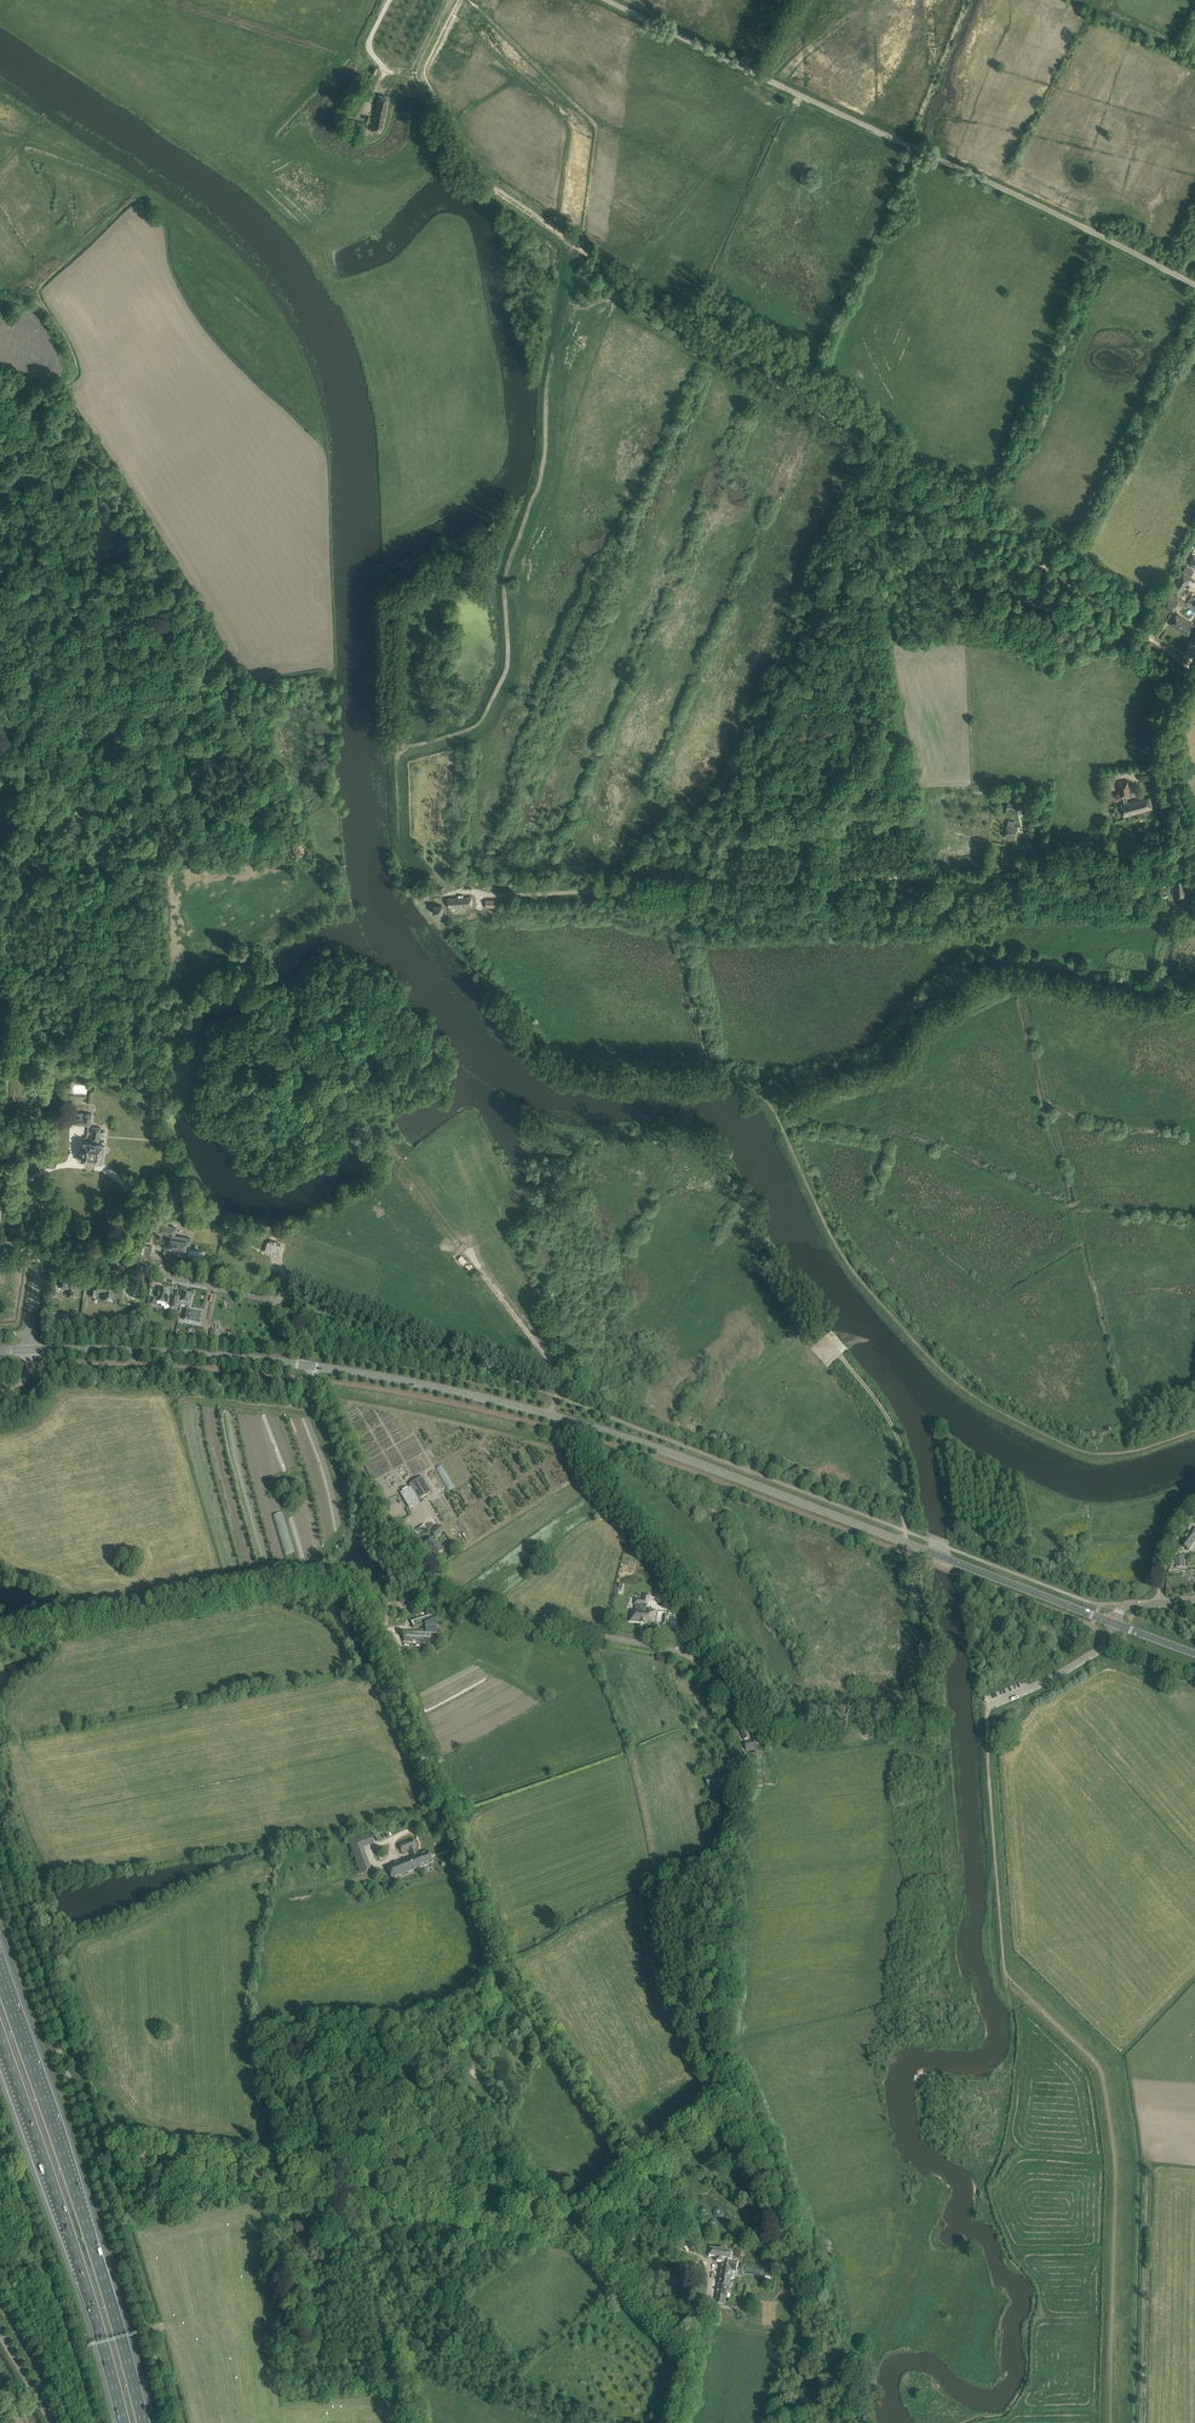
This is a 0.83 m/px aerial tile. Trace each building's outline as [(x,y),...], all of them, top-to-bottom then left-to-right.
[(379,95),(371,131),(379,133),(381,131),(383,128),(385,116),(389,98),(387,97),(379,95)] [(345,121),(347,122),(346,125),(346,126),(349,127),(357,134),(363,134),(366,124),(346,118),(345,121)] [(1177,599),(1190,579),(1181,572),(1167,593),(1177,599)] [(1171,612),(1177,604),(1168,597),(1162,605),(1171,612)] [(1194,626),(1189,622),(1177,614),(1170,624),(1187,636),(1194,626)] [(1127,780),(1116,782),(1119,799),(1123,798),(1124,803),(1127,802),(1126,797),(1130,797),(1127,780)] [(1153,809),(1150,797),(1145,799),(1145,798),(1127,802),(1124,803),(1120,804),(1124,818),(1153,809)] [(1021,813),(1022,803),(1008,800),(1006,810),(1021,813)] [(1015,839),(1016,834),(1018,826),(1014,825),(1015,822),(1009,820),(1008,824),(1006,831),(1004,837),(1015,839)] [(295,856),(297,855),(304,851),(298,840),(291,843),(293,847),(291,849),(295,856)] [(1184,896),(1183,878),(1174,878),(1176,897),(1184,896)] [(422,888),(419,889),(423,897),(424,897),(425,896),(430,894),(427,886),(422,888)] [(448,907),(472,906),(472,897),(448,899),(448,907)] [(486,899),(485,907),(495,907),(495,899),(486,899)] [(91,1114),(71,1112),(69,1123),(90,1125),(91,1114)] [(103,1154),(104,1146),(102,1145),(96,1144),(96,1141),(99,1141),(100,1127),(97,1127),(97,1129),(92,1128),(91,1137),(93,1138),(93,1141),(94,1141),(93,1144),(84,1143),(82,1153),(81,1153),(80,1154),(79,1156),(80,1158),(82,1158),(82,1159),(100,1161),(100,1154),(103,1154)] [(162,1224),(162,1221),(160,1221),(159,1224),(157,1223),(156,1227),(159,1228),(158,1232),(168,1234),(165,1249),(171,1250),(172,1247),(185,1249),(186,1244),(190,1245),(191,1239),(174,1235),(176,1227),(162,1224)] [(270,1240),(269,1244),(268,1244),(266,1251),(278,1255),(281,1247),(277,1246),(278,1242),(270,1240)] [(149,1261),(152,1246),(144,1245),(142,1259),(149,1261)] [(461,1254),(456,1259),(462,1265),(467,1261),(461,1254)] [(467,1261),(463,1265),(470,1272),(474,1268),(467,1261)] [(75,1296),(78,1281),(76,1280),(76,1277),(71,1276),(66,1275),(66,1276),(60,1275),(58,1285),(69,1287),(68,1291),(68,1295),(75,1296)] [(92,1278),(89,1296),(96,1297),(96,1291),(104,1292),(102,1299),(112,1301),(113,1297),(112,1297),(114,1289),(114,1287),(115,1288),(115,1283),(105,1282),(103,1282),(103,1279),(103,1280),(92,1278)] [(156,1302),(167,1304),(169,1291),(159,1289),(156,1302)] [(177,1297),(176,1305),(181,1305),(190,1307),(190,1304),(192,1295),(181,1293),(180,1298),(177,1297)] [(185,1309),(183,1320),(200,1324),(202,1312),(185,1309)] [(52,1312),(51,1321),(69,1323),(70,1313),(52,1312)] [(77,1326),(79,1313),(71,1312),(70,1325),(77,1326)] [(210,1330),(209,1340),(218,1341),(218,1331),(210,1330)] [(436,1468),(446,1489),(453,1486),(443,1465),(436,1468)] [(422,1477),(409,1484),(411,1487),(418,1500),(431,1492),(422,1477)] [(411,1487),(400,1493),(409,1509),(420,1503),(418,1500),(411,1487)] [(283,1513),(273,1515),(285,1554),(294,1552),(283,1513)] [(439,1526),(431,1532),(434,1536),(436,1538),(444,1531),(439,1526)] [(1180,1544),(1188,1550),(1189,1549),(1189,1548),(1194,1541),(1194,1529),(1193,1532),(1192,1534),(1189,1532),(1187,1535),(1186,1535),(1187,1536),(1185,1538),(1185,1537),(1185,1538),(1180,1544)] [(431,1538),(425,1543),(430,1550),(429,1551),(435,1557),(436,1556),(438,1557),(440,1555),(440,1553),(442,1550),(431,1538)] [(1185,1556),(1175,1557),(1176,1568),(1185,1567),(1185,1556)] [(631,1610),(631,1617),(632,1617),(631,1620),(638,1621),(641,1621),(641,1620),(644,1621),(643,1622),(646,1622),(654,1623),(655,1611),(647,1610),(647,1607),(647,1606),(648,1606),(649,1595),(644,1594),(643,1599),(635,1598),(634,1604),(640,1605),(640,1611),(631,1610)] [(403,1641),(409,1641),(429,1642),(430,1635),(435,1635),(436,1620),(431,1621),(429,1616),(412,1621),(415,1627),(425,1624),(426,1634),(404,1633),(403,1641)] [(748,1733),(746,1728),(744,1722),(738,1724),(744,1740),(750,1738),(748,1733)] [(746,1750),(756,1749),(755,1739),(755,1740),(745,1741),(746,1750)] [(752,1755),(753,1765),(757,1764),(758,1767),(757,1767),(757,1768),(754,1768),(753,1768),(761,1767),(760,1759),(759,1760),(758,1754),(752,1755)] [(728,1786),(729,1786),(728,1783),(729,1776),(718,1775),(718,1776),(711,1776),(709,1776),(709,1788),(710,1787),(718,1788),(718,1789),(728,1788),(728,1786)] [(348,1842),(360,1873),(367,1872),(366,1870),(371,1869),(363,1849),(373,1845),(372,1840),(373,1840),(370,1833),(348,1842)] [(416,1847),(413,1839),(398,1844),(401,1853),(409,1850),(412,1857),(387,1866),(391,1878),(432,1863),(428,1851),(415,1856),(414,1852),(415,1852),(414,1848),(416,1847)] [(335,2262),(328,2248),(320,2252),(325,2264),(327,2263),(328,2266),(335,2262)] [(733,2253),(720,2251),(710,2249),(709,2257),(718,2258),(717,2262),(722,2263),(722,2262),(729,2263),(728,2269),(737,2270),(738,2261),(732,2260),(733,2253)] [(790,2266),(790,2260),(781,2260),(781,2265),(781,2270),(790,2270),(790,2266)] [(722,2262),(722,2263),(720,2276),(731,2278),(732,2271),(745,2273),(745,2272),(759,2275),(759,2274),(737,2270),(728,2269),(729,2263),(722,2262)] [(725,2298),(726,2291),(729,2291),(731,2278),(720,2276),(716,2303),(724,2304),(724,2303),(728,2304),(729,2299),(725,2298)] [(714,2310),(712,2326),(721,2325),(720,2320),(722,2320),(721,2308),(714,2308),(714,2310)]
